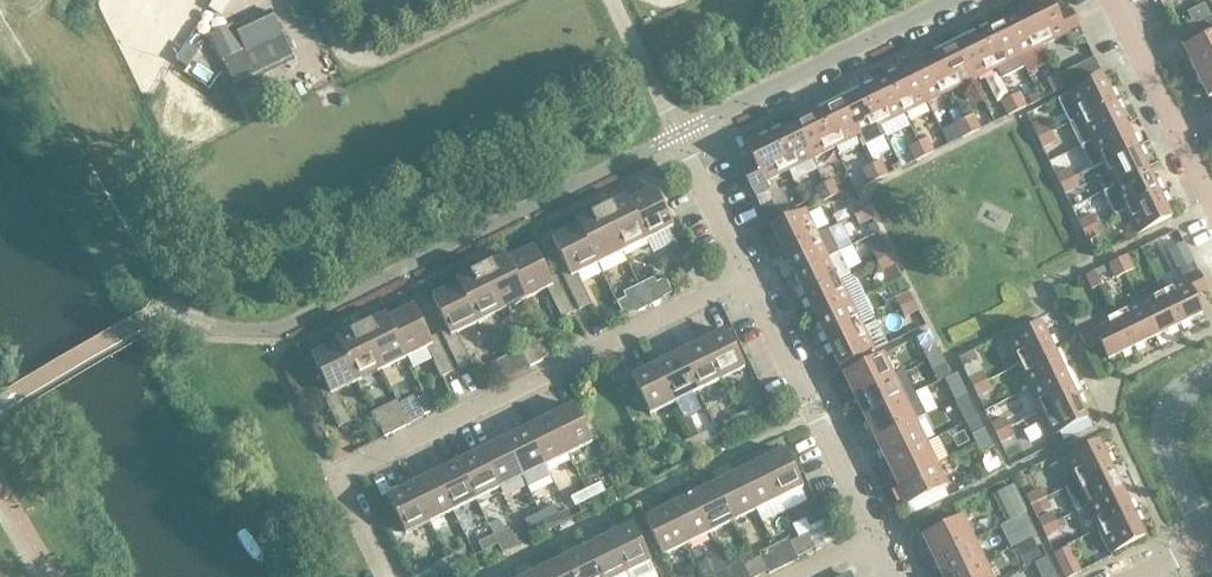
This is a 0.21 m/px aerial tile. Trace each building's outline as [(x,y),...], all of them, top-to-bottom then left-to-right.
[(1024,11),(1041,46),(1064,34),(1068,43),(1083,36),(1070,10),(1057,16),(1049,0),(1047,0),(1024,11)] [(295,61),(270,11),(234,28),(247,53),(223,65),(234,89),(244,84),(245,86),(295,61)] [(1041,46),(1024,11),(1001,22),(1018,57),(1041,46)] [(1211,65),(1211,17),(1193,27),(1199,40),(1182,48),(1195,73),(1211,65)] [(1023,67),(1018,57),(1001,22),(978,34),(995,68),(1000,78),(1023,67)] [(220,60),(241,50),(231,29),(210,39),(220,60)] [(966,33),(953,40),(972,79),(995,68),(978,34),(969,38),(966,33)] [(972,79),(953,40),(939,46),(942,52),(932,56),(949,91),(972,79)] [(949,91),(932,56),(909,67),(926,102),(949,91)] [(1091,56),(1080,62),(1086,75),(1098,69),(1091,56)] [(1195,73),(1207,98),(1211,96),(1211,65),(1195,73)] [(926,102),(909,67),(886,79),(903,113),(926,102)] [(1046,79),(1053,93),(1062,88),(1055,74),(1046,79)] [(1113,101),(1101,77),(1057,99),(1069,123),(1113,101)] [(903,113),(886,79),(863,90),(879,125),(903,113)] [(837,97),(856,136),(862,147),(885,136),(879,125),(863,90),(853,95),(851,90),(837,97)] [(1018,92),(1009,97),(1016,111),(1025,106),(1018,92)] [(856,136),(837,97),(823,103),(826,108),(816,113),(833,147),(856,136)] [(1016,111),(1009,97),(1000,101),(1007,115),(1016,111)] [(1125,124),(1113,101),(1069,123),(1080,146),(1125,124)] [(833,147),(816,113),(793,124),(810,159),(833,147)] [(972,115),(963,119),(970,133),(979,129),(972,115)] [(970,133),(963,119),(954,124),(961,138),(970,133)] [(1046,123),(1032,130),(1036,139),(1050,132),(1046,123)] [(810,159),(793,124),(770,136),(787,170),(810,159)] [(1136,147),(1125,124),(1080,146),(1091,169),(1101,164),(1136,147)] [(1055,141),(1050,132),(1036,139),(1041,148),(1055,141)] [(787,170),(770,136),(746,147),(755,164),(742,170),(755,197),(769,190),(765,181),(787,170)] [(926,138),(917,142),(924,156),(933,152),(926,138)] [(917,142),(908,146),(915,161),(924,156),(917,142)] [(1147,170),(1136,147),(1101,164),(1113,187),(1147,170)] [(879,160),(870,165),(877,179),(886,174),(879,160)] [(877,179),(870,165),(861,169),(868,183),(877,179)] [(1068,169),(1054,176),(1059,185),(1073,178),(1068,169)] [(1159,193),(1147,170),(1113,187),(1102,192),(1114,215),(1124,210),(1159,193)] [(1077,187),(1073,178),(1059,185),(1063,194),(1077,187)] [(831,179),(823,184),(829,198),(838,193),(831,179)] [(829,198),(823,184),(814,188),(820,202),(829,198)] [(653,187),(628,200),(626,201),(645,240),(666,229),(681,259),(693,253),(676,217),(669,220),(653,187)] [(1170,217),(1159,193),(1124,210),(1136,234),(1170,217)] [(626,196),(600,209),(621,252),(645,240),(626,201),(628,200),(626,196)] [(771,200),(759,206),(767,220),(779,215),(771,200)] [(863,200),(860,202),(849,207),(854,216),(868,209),(863,200)] [(621,252),(600,209),(575,221),(577,225),(578,224),(597,264),(621,252)] [(872,218),(868,209),(854,216),(858,225),(872,218)] [(770,227),(782,251),(816,234),(805,210),(770,227)] [(1091,215),(1077,222),(1082,231),(1096,224),(1091,215)] [(578,224),(577,225),(551,238),(567,271),(561,274),(578,310),(590,304),(576,274),(597,264),(578,224)] [(1100,233),(1096,224),(1082,231),(1086,240),(1100,233)] [(827,229),(816,234),(782,251),(793,274),(838,252),(827,229)] [(533,246),(507,259),(506,260),(525,299),(546,288),(561,318),(573,312),(555,276),(549,279),(533,246)] [(890,255),(886,246),(872,253),(876,262),(890,255)] [(849,275),(838,252),(793,274),(804,297),(839,280),(849,275)] [(506,255),(480,268),(501,311),(525,299),(506,260),(507,259),(506,255)] [(895,264),(890,255),(876,262),(880,271),(895,264)] [(1132,269),(1125,255),(1116,259),(1123,273),(1132,269)] [(1123,273),(1116,259),(1107,263),(1114,278),(1123,273)] [(1206,290),(1193,263),(1179,270),(1183,279),(1160,290),(1177,325),(1201,313),(1193,296),(1206,290)] [(501,311),(480,268),(454,280),(456,284),(458,283),(477,322),(501,311)] [(1100,284),(1093,270),(1084,275),(1091,289),(1100,284)] [(655,282),(662,297),(671,293),(664,278),(655,282)] [(850,303),(839,280),(804,297),(816,320),(850,303)] [(458,283),(456,284),(431,297),(447,329),(441,333),(458,368),(470,362),(456,333),(477,322),(458,283)] [(1177,325),(1160,290),(1137,302),(1154,336),(1177,325)] [(913,301),(908,292),(894,299),(899,308),(913,301)] [(616,302),(623,317),(632,312),(624,297),(616,302)] [(917,310),(913,301),(899,308),(903,317),(917,310)] [(1154,336),(1137,302),(1114,313),(1131,347),(1154,336)] [(862,326),(850,303),(816,320),(827,343),(862,326)] [(413,305),(387,318),(386,319),(405,358),(426,347),(441,377),(453,371),(435,335),(429,338),(413,305)] [(1131,347),(1114,313),(1092,324),(1088,314),(1072,322),(1085,350),(1099,343),(1107,359),(1131,347)] [(385,314),(360,327),(381,369),(405,358),(386,319),(387,318),(385,314)] [(1006,341),(1018,365),(1052,348),(1040,324),(1006,341)] [(873,350),(862,326),(827,343),(839,367),(873,350)] [(381,369),(360,327),(334,339),(336,343),(337,343),(357,381),(381,369)] [(725,330),(701,342),(719,379),(744,368),(725,330)] [(535,341),(542,356),(551,352),(544,337),(535,341)] [(719,379),(701,342),(678,353),(696,391),(719,379)] [(337,343),(336,343),(311,356),(327,388),(320,392),(338,427),(350,421),(336,392),(357,381),(337,343)] [(939,354),(935,345),(921,352),(926,361),(939,354)] [(1057,358),(1052,348),(1018,365),(1029,388),(1069,369),(1062,355),(1057,358)] [(696,391),(678,353),(655,364),(673,402),(696,391)] [(842,374),(853,396),(892,377),(881,354),(842,374)] [(944,363),(939,354),(926,361),(930,370),(944,363)] [(495,361),(503,376),(512,371),(504,356),(495,361)] [(673,402),(655,364),(631,376),(649,414),(673,402)] [(1075,382),(1069,369),(1029,388),(1040,411),(1075,394),(1070,385),(1075,382)] [(903,372),(892,377),(853,396),(864,418),(914,393),(903,372)] [(982,372),(968,379),(972,387),(986,381),(982,372)] [(991,389),(986,381),(972,387),(977,396),(991,389)] [(967,394),(963,385),(949,392),(953,401),(967,394)] [(924,415),(914,393),(864,418),(874,440),(914,420),(924,415)] [(971,403),(967,394),(953,401),(958,410),(971,403)] [(1086,419),(1075,394),(1040,411),(1052,435),(1086,419)] [(422,415),(431,411),(424,396),(415,400),(422,415)] [(408,425),(397,403),(373,415),(384,436),(408,425)] [(573,405),(549,416),(567,454),(591,442),(573,405)] [(752,408),(737,415),(741,424),(756,417),(752,408)] [(741,424),(737,415),(722,423),(726,432),(741,424)] [(567,454),(549,416),(526,428),(544,465),(567,454)] [(692,416),(683,420),(692,437),(700,433),(692,416)] [(1005,418),(991,425),(995,433),(1009,427),(1005,418)] [(924,442),(914,420),(874,440),(885,462),(924,442)] [(1013,435),(1009,427),(995,433),(999,442),(1013,435)] [(550,478),(544,465),(526,428),(503,439),(521,477),(527,489),(550,478)] [(988,438),(984,428),(970,435),(975,444),(988,438)] [(692,437),(691,438),(695,447),(710,439),(706,430),(700,433),(692,437)] [(695,447),(691,438),(676,445),(680,454),(695,447)] [(993,447),(988,438),(975,444),(979,453),(993,447)] [(521,477),(503,439),(480,450),(498,488),(521,477)] [(935,464),(924,442),(885,462),(896,483),(935,464)] [(1063,459),(1075,483),(1110,466),(1098,442),(1063,459)] [(784,449),(759,461),(778,499),(802,487),(784,449)] [(498,488),(480,450),(457,462),(475,499),(498,488)] [(778,499),(759,461),(736,473),(755,510),(778,499)] [(475,499),(457,462),(434,473),(452,510),(475,499)] [(946,487),(935,464),(896,483),(907,506),(946,487)] [(1121,489),(1110,466),(1075,483),(1065,488),(1076,511),(1087,506),(1121,489)] [(452,510),(434,473),(411,484),(429,522),(452,510)] [(755,510),(736,473),(713,484),(732,521),(755,510)] [(599,483),(585,490),(589,499),(603,491),(599,483)] [(429,522),(411,484),(386,496),(405,534),(429,522)] [(732,521),(713,484),(690,495),(709,533),(732,521)] [(1011,484),(994,493),(1007,521),(1012,519),(1025,513),(1020,503),(1011,484)] [(1039,489),(1025,496),(1030,505),(1044,498),(1039,489)] [(1132,512),(1121,489),(1087,506),(1098,529),(1132,512)] [(589,499),(585,490),(570,497),(574,506),(589,499)] [(709,533),(690,495),(667,506),(686,544),(709,533)] [(554,505),(539,512),(543,521),(558,514),(554,505)] [(686,544),(667,506),(643,518),(662,556),(686,544)] [(543,521),(539,512),(524,520),(528,529),(543,521)] [(1144,536),(1132,512),(1098,529),(1110,553),(1144,536)] [(1051,513),(1037,519),(1041,528),(1055,522),(1051,513)] [(972,539),(961,516),(921,536),(932,558),(972,539)] [(1059,530),(1055,522),(1041,528),(1045,537),(1059,530)] [(607,535),(627,576),(645,576),(655,572),(631,524),(607,535)] [(1036,534),(1032,525),(1018,532),(1022,541),(1036,534)] [(508,527),(493,535),(497,544),(512,536),(508,527)] [(806,534),(797,538),(804,553),(813,549),(806,534)] [(1040,543),(1036,534),(1022,541),(1027,550),(1040,543)] [(497,544),(493,535),(477,542),(482,551),(497,544)] [(607,535),(584,547),(599,576),(627,576),(607,535)] [(512,536),(497,544),(501,553),(517,545),(512,536)] [(804,553),(797,538),(788,542),(796,557),(804,553)] [(972,539),(932,558),(942,576),(950,576),(983,561),(972,539)] [(1053,553),(1065,576),(1069,576),(1080,572),(1067,546),(1053,553)] [(584,547),(561,558),(570,576),(599,576),(584,547)] [(462,550),(447,557),(451,566),(466,559),(462,550)] [(760,556),(751,561),(758,576),(767,571),(760,556)] [(1047,556),(1033,563),(1040,576),(1057,576),(1047,556)] [(451,566),(447,557),(431,565),(436,574),(451,566)] [(561,558),(538,569),(542,576),(570,576),(561,558)] [(751,561),(742,565),(748,576),(755,576),(758,576),(751,561)] [(983,561),(950,576),(991,576),(983,561)]
